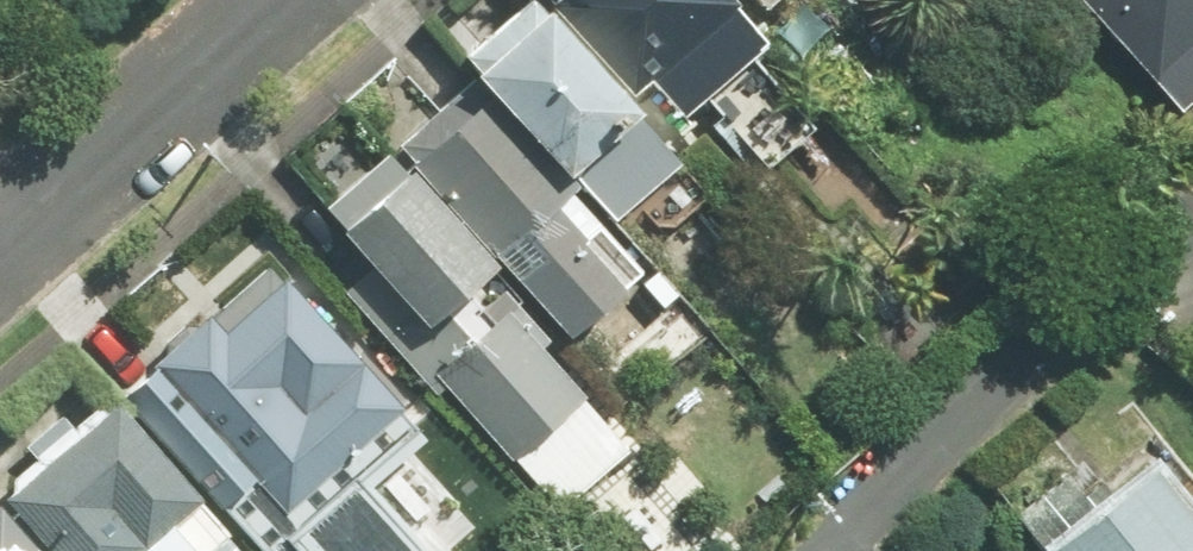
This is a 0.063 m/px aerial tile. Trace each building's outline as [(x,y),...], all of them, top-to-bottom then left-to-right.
[(604,225),(675,160),(626,106),(530,0),(517,0),(454,58),(471,78),(476,83),(487,95),(604,225)] [(637,96),(646,88),(673,118),(691,102),(763,181),(820,129),(747,49),(766,32),(737,0),(549,0),(637,96)] [(1181,113),(1192,102),(1192,0),(1077,0),(1181,113)] [(407,168),(494,263),(568,345),(647,273),(604,225),(487,95),(476,83),(396,156),(407,168)] [(370,272),(346,294),(441,398),(450,390),(517,464),(589,398),(546,351),(554,345),(486,270),(494,263),(407,168),(396,156),(391,151),(320,216),(370,272)] [(216,301),(120,399),(269,547),(273,550),(426,550),(432,545),(375,488),(427,435),(403,412),(416,398),(282,266),(232,316),(216,301)] [(51,550),(244,550),(109,405),(5,501),(51,550)] [(1145,452),(1122,472),(1076,422),(993,498),(1040,549),(1038,550),(1192,550),(1192,504),(1145,452)] [(0,508),(0,550),(41,550),(0,508)]
